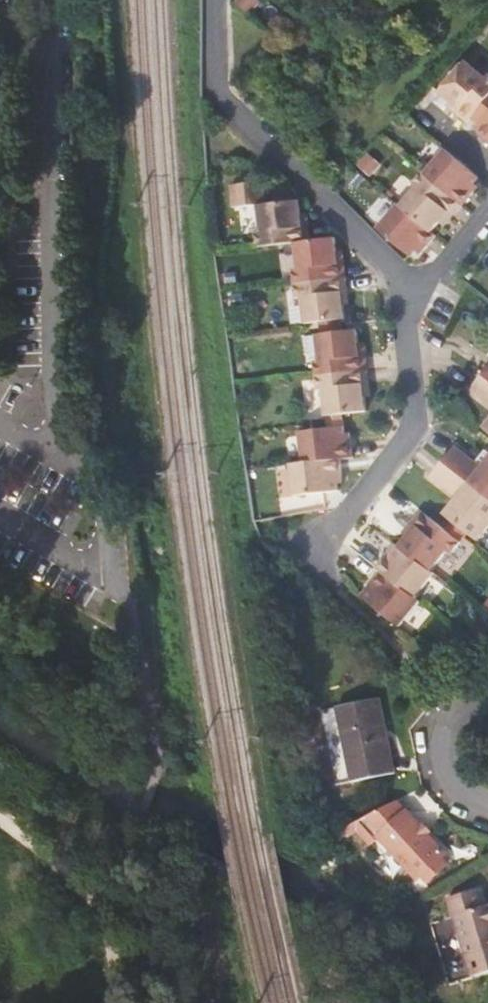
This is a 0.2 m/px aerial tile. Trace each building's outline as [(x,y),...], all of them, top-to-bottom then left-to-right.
[(487,93),(487,82),(484,78),(481,81),(461,65),(432,100),(462,124),(487,93)] [(475,131),(487,115),(487,100),(487,99),(466,124),(475,131)] [(475,131),(473,134),(487,145),(487,144),(487,115),(475,131)] [(399,209),(397,206),(387,218),(420,246),(425,249),(435,237),(431,234),(456,204),(460,208),(471,195),(468,192),(476,180),(443,152),(423,176),(421,175),(412,187),(415,189),(399,209)] [(255,233),(249,235),(252,248),(288,243),(296,242),(290,201),(257,207),(253,184),(231,188),(235,211),(252,208),(255,233)] [(375,231),(409,258),(420,246),(387,218),(375,231)] [(287,269),(292,299),(296,298),(299,322),(314,320),(335,316),(338,316),(327,237),(296,242),(288,243),(292,268),(287,269)] [(316,333),(338,329),(335,316),(314,320),(316,333)] [(314,388),(321,388),(324,413),(336,413),(363,407),(351,327),(338,329),(316,333),(312,333),(316,360),(311,361),(314,388)] [(476,395),(487,405),(487,380),(476,395)] [(338,425),(336,413),(324,413),(327,427),(338,425)] [(341,439),(338,425),(327,427),(298,431),(302,462),(291,464),(296,497),(339,490),(337,477),(342,475),(340,456),(347,455),(345,439),(341,439)] [(455,525),(468,536),(480,544),(487,534),(487,469),(486,472),(456,449),(434,480),(460,502),(448,519),(455,525)] [(449,556),(452,558),(462,545),(448,532),(428,517),(395,560),(391,557),(379,573),(382,576),(376,585),(380,589),(368,603),(400,630),(420,605),(417,602),(436,576),(435,574),(449,556)] [(448,532),(462,545),(468,536),(455,525),(448,532)] [(392,776),(378,701),(336,708),(350,784),(392,776)] [(406,814),(376,841),(415,885),(445,858),(406,814)] [(453,913),(472,975),(487,970),(487,903),(453,913)]
